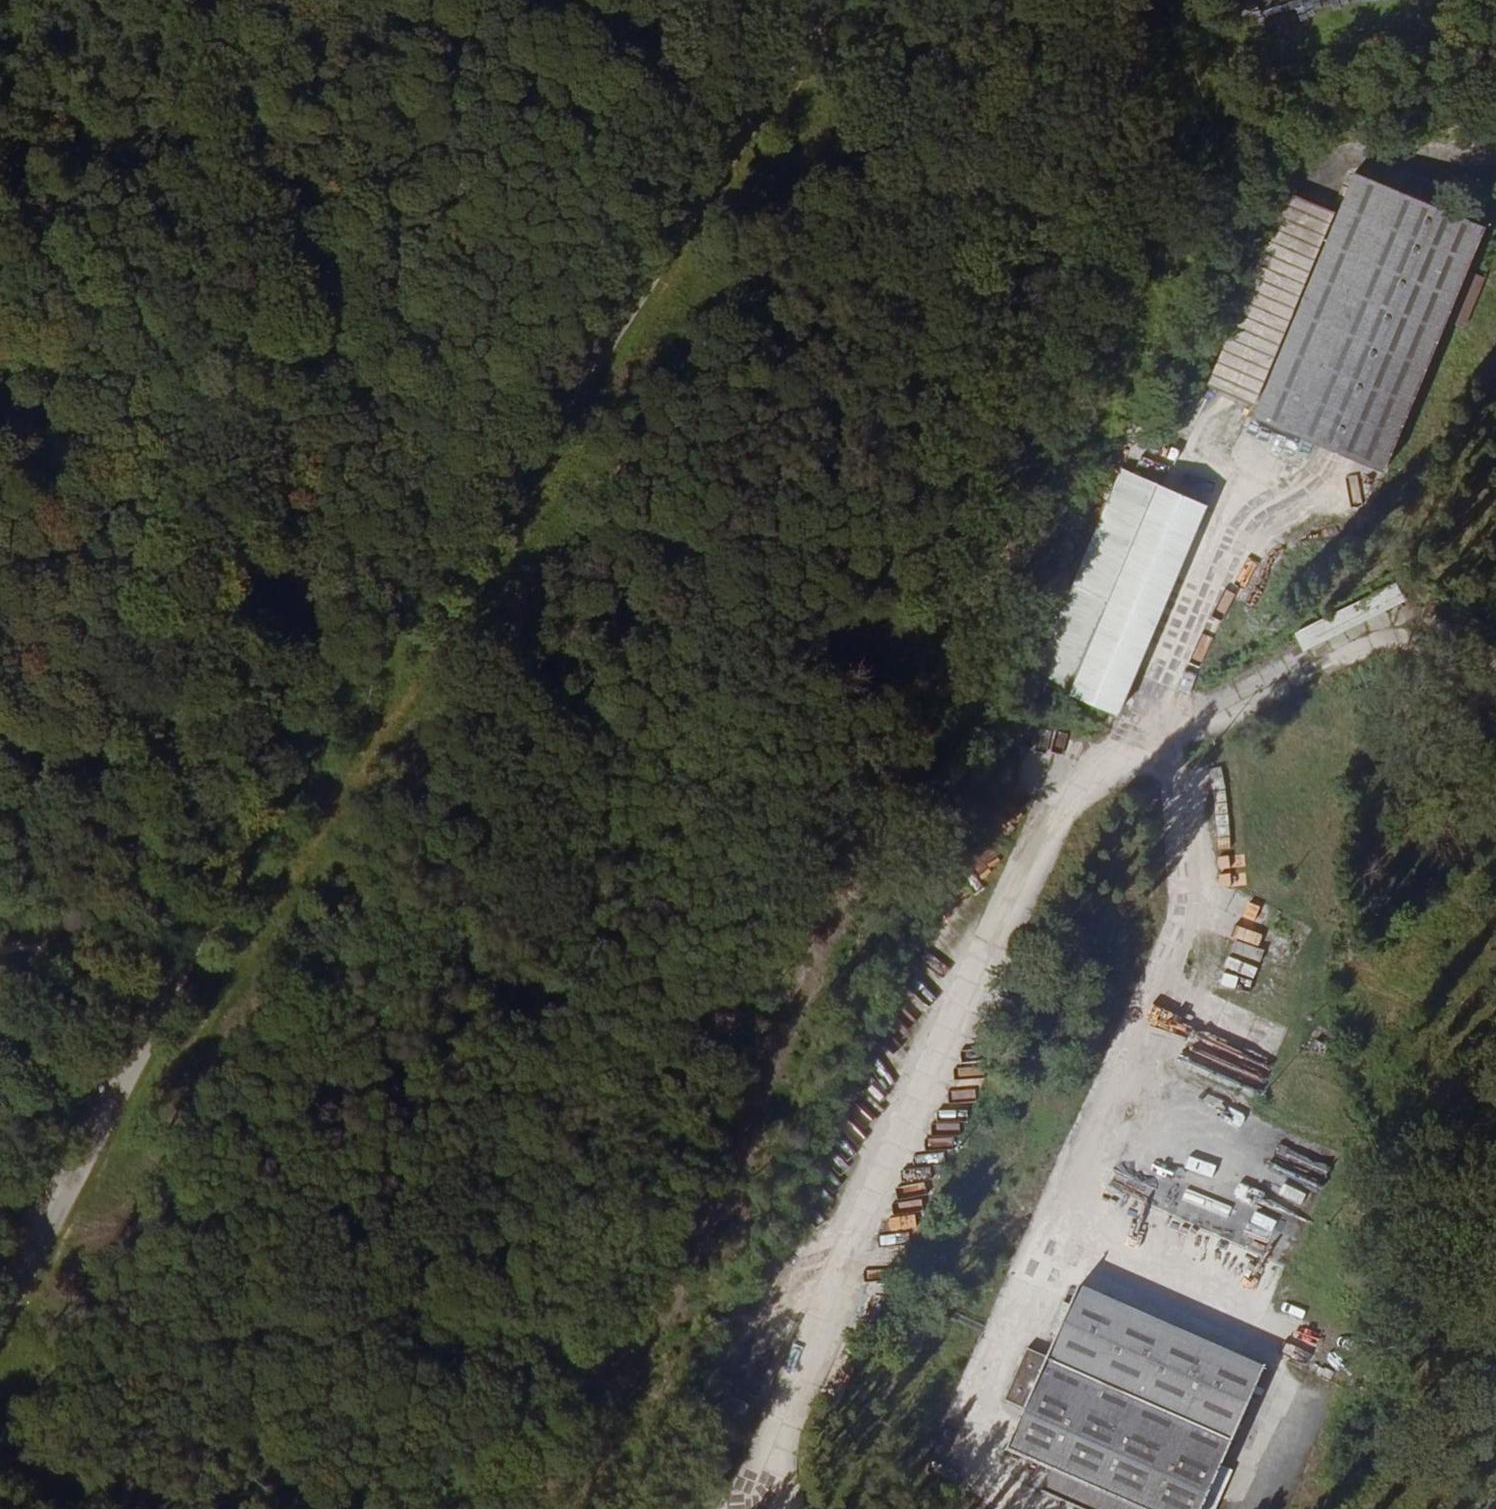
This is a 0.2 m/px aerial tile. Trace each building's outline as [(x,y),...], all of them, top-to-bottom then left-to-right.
[(1279,9),(1328,0),(1277,0),(1279,9)] [(1495,266),(1495,252),(1367,194),(1266,428),(1396,488),(1495,266)] [(1247,424),(1239,443),(1252,448),(1260,429),(1247,424)] [(1138,488),(1070,646),(1148,680),(1218,521),(1138,488)] [(1301,564),(1281,555),(1254,620),(1275,629),(1301,564)] [(1341,613),(1293,632),(1301,651),(1349,632),(1341,613)] [(1045,717),(1035,744),(1070,758),(1081,731),(1045,717)] [(929,967),(941,964),(934,939),(921,943),(929,967)] [(1285,1138),(1272,1165),(1318,1187),(1331,1161),(1285,1138)] [(1010,1460),(1048,1474),(1041,1493),(1083,1508),(1206,1508),(1260,1366),(1071,1296),(1010,1460)] [(1004,1401),(1024,1409),(1045,1360),(1025,1352),(1004,1401)]
